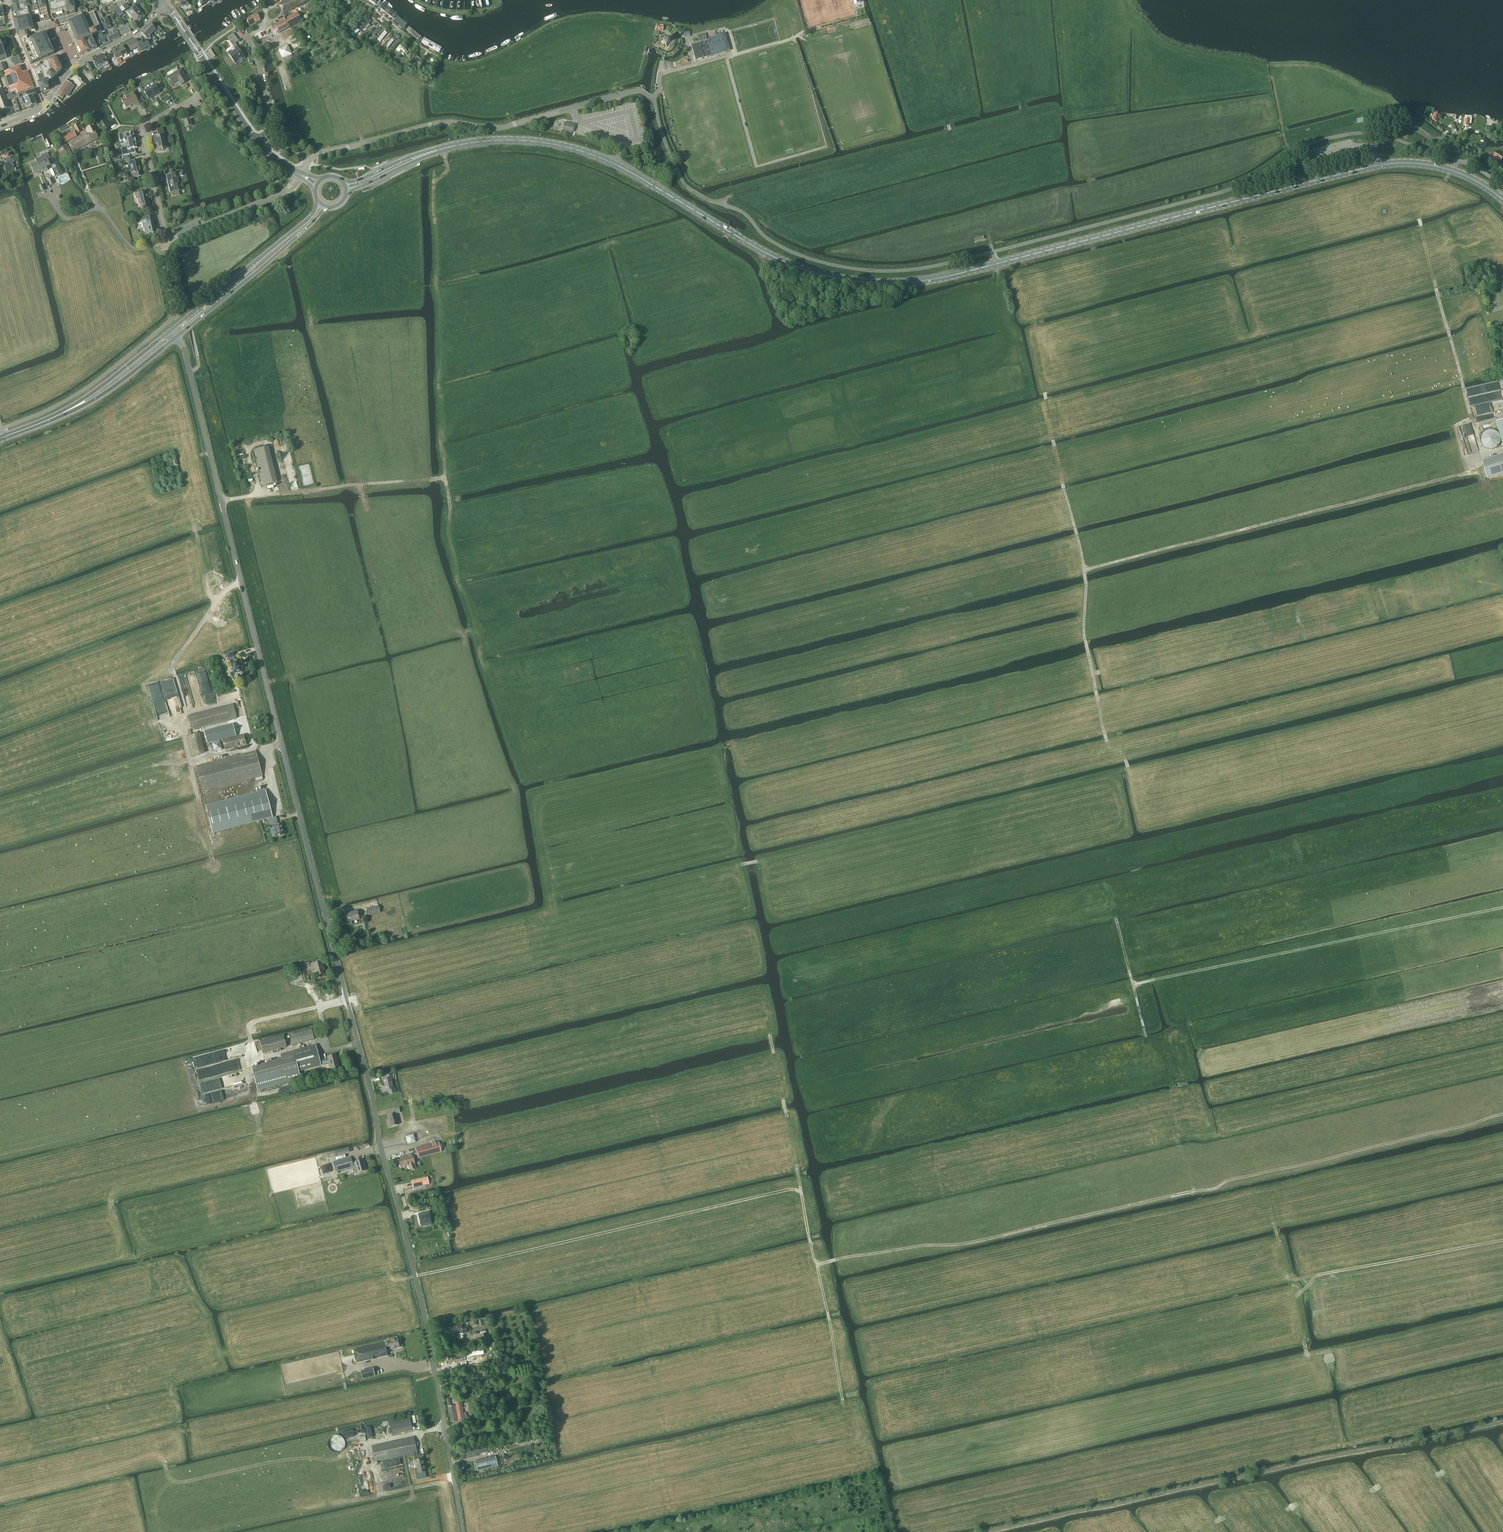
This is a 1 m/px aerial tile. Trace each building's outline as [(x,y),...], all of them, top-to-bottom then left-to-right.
[(15,13),(12,14),(18,35),(20,35),(21,40),(28,38),(27,33),(34,31),(29,10),(30,9),(31,13),(35,12),(36,15),(40,14),(40,16),(48,14),(45,2),(45,0),(35,0),(29,2),(29,0),(23,2),(23,3),(20,4),(20,2),(13,4),(15,13)] [(45,2),(48,1),(51,13),(66,10),(67,11),(75,9),(73,0),(45,0),(45,2)] [(310,0),(287,0),(279,5),(283,14),(310,0)] [(116,3),(111,7),(120,17),(124,14),(116,3)] [(398,14),(383,3),(379,8),(394,19),(398,14)] [(135,6),(132,8),(127,12),(137,23),(137,24),(145,17),(140,11),(141,10),(136,6),(135,6)] [(101,10),(97,12),(104,30),(112,27),(108,17),(104,18),(101,10)] [(81,13),(76,14),(55,19),(58,26),(69,23),(70,27),(79,48),(76,49),(79,56),(92,50),(95,49),(97,48),(92,36),(102,31),(93,12),(83,17),(81,13)] [(286,18),(275,24),(279,32),(301,20),(297,12),(290,16),(286,18)] [(250,26),(260,20),(257,13),(246,19),(250,26)] [(394,20),(405,29),(408,25),(398,16),(394,20)] [(372,21),(369,19),(360,27),(363,30),(372,21)] [(37,36),(37,37),(46,34),(54,28),(51,20),(34,25),(37,36)] [(120,36),(131,32),(128,24),(121,26),(122,27),(118,29),(120,36)] [(150,24),(146,29),(152,34),(154,32),(157,30),(150,24)] [(664,25),(659,24),(659,26),(656,25),(655,34),(659,35),(659,31),(663,31),(664,25)] [(180,33),(178,34),(180,36),(182,35),(190,29),(192,28),(190,25),(188,27),(180,33)] [(409,26),(406,29),(420,42),(423,38),(409,26)] [(360,31),(358,28),(351,34),(353,36),(360,31)] [(150,37),(152,34),(146,29),(141,33),(147,39),(143,41),(146,47),(150,46),(148,42),(151,38),(150,37)] [(109,42),(120,37),(118,31),(115,32),(115,31),(109,33),(110,34),(107,36),(109,42)] [(388,33),(385,31),(378,39),(381,42),(388,33)] [(109,42),(106,36),(105,37),(103,33),(99,35),(101,39),(98,40),(101,46),(109,42)] [(708,38),(709,41),(691,45),(695,60),(730,51),(727,39),(725,33),(708,38)] [(697,36),(699,42),(708,39),(706,33),(697,36)] [(27,47),(26,46),(30,44),(31,48),(48,40),(48,38),(47,37),(46,35),(46,34),(37,37),(37,36),(35,37),(35,38),(21,44),(23,49),(27,47)] [(185,41),(184,42),(185,44),(186,43),(195,37),(196,36),(195,34),(194,35),(185,41)] [(231,50),(231,51),(228,53),(236,64),(239,62),(238,61),(241,58),(242,60),(245,58),(241,52),(242,51),(241,50),(240,50),(235,43),(238,41),(234,34),(227,38),(234,47),(231,49),(231,50)] [(667,46),(671,41),(665,37),(661,42),(667,46)] [(421,43),(439,53),(442,48),(424,38),(421,43)] [(140,49),(141,50),(146,47),(143,41),(139,44),(136,39),(127,44),(131,51),(137,48),(138,50),(140,49)] [(394,40),(392,39),(386,46),(388,48),(394,40)] [(51,45),(49,42),(48,40),(31,48),(33,51),(29,53),(29,52),(25,53),(27,58),(34,55),(51,47),(51,45)] [(406,50),(400,45),(398,47),(403,51),(406,54),(408,52),(406,50)] [(116,59),(127,54),(123,46),(112,51),(116,59)] [(34,55),(36,58),(32,60),(32,58),(28,60),(30,64),(45,58),(49,56),(54,54),(53,52),(54,52),(52,48),(51,47),(34,55)] [(93,60),(93,61),(97,67),(103,64),(104,67),(109,64),(104,55),(93,60)] [(39,85),(39,86),(41,93),(49,90),(46,82),(50,78),(52,81),(62,71),(59,65),(62,63),(59,56),(49,61),(40,65),(37,66),(37,65),(34,66),(35,67),(32,68),(34,72),(39,85)] [(16,90),(18,93),(32,88),(34,87),(28,71),(23,73),(20,66),(9,70),(6,72),(3,72),(11,92),(16,90)] [(173,71),(174,73),(168,77),(172,84),(178,80),(181,85),(190,79),(187,75),(185,76),(181,70),(180,70),(178,71),(177,69),(176,68),(173,70),(173,71)] [(67,81),(58,95),(63,98),(64,98),(65,95),(68,97),(74,86),(72,84),(67,81)] [(1,112),(10,108),(3,89),(2,89),(1,87),(1,86),(0,83),(0,109),(1,112)] [(156,84),(144,91),(149,99),(160,92),(159,90),(162,88),(159,83),(156,85),(156,84)] [(27,95),(22,98),(24,105),(26,104),(28,108),(37,104),(34,95),(30,96),(29,95),(34,93),(35,95),(38,94),(36,89),(26,92),(27,93),(27,95)] [(135,106),(140,104),(134,93),(127,97),(121,99),(124,105),(126,108),(134,104),(135,106)] [(574,132),(575,124),(565,122),(563,130),(564,130),(572,132),(574,132)] [(73,152),(99,138),(92,126),(88,128),(88,129),(86,130),(88,133),(68,143),(73,152)] [(157,130),(159,136),(152,138),(155,152),(156,152),(155,151),(162,149),(163,150),(163,148),(167,147),(163,129),(157,130)] [(66,142),(77,136),(74,131),(63,137),(66,142)] [(135,148),(138,148),(136,140),(135,140),(134,136),(135,136),(134,134),(133,132),(134,132),(127,134),(127,132),(119,134),(120,141),(128,139),(130,146),(124,147),(126,155),(136,153),(135,148)] [(1493,156),(1496,158),(1496,157),(1501,160),(1502,157),(1502,155),(1496,151),(1493,156)] [(13,163),(15,162),(10,152),(6,154),(12,168),(14,167),(15,167),(13,163)] [(12,168),(6,154),(2,156),(5,163),(4,163),(7,174),(15,171),(14,169),(14,167),(12,168)] [(42,157),(36,160),(37,161),(41,172),(44,171),(44,170),(47,168),(46,166),(51,164),(47,154),(42,156),(42,157)] [(59,158),(53,160),(56,167),(58,172),(59,175),(65,172),(64,170),(66,169),(64,166),(63,167),(59,158)] [(131,179),(143,177),(140,166),(139,167),(139,165),(138,160),(133,161),(132,158),(124,160),(125,163),(129,162),(132,173),(130,173),(131,179)] [(39,173),(41,172),(37,161),(30,164),(34,174),(38,172),(39,173)] [(177,177),(179,177),(178,173),(167,176),(168,179),(169,179),(171,187),(169,187),(171,193),(180,191),(177,177)] [(147,209),(151,208),(147,193),(145,193),(145,192),(146,192),(145,189),(136,191),(137,194),(135,194),(136,198),(138,198),(139,204),(141,203),(142,207),(146,206),(147,209)] [(153,219),(152,216),(142,219),(139,219),(138,220),(139,221),(141,221),(141,222),(142,222),(144,228),(144,227),(146,234),(155,232),(154,227),(155,227),(154,225),(152,219),(153,219)] [(269,447),(254,450),(262,485),(277,482),(269,447)] [(1487,478),(1502,473),(1502,455),(1482,461),(1487,478)] [(235,652),(228,654),(229,658),(230,662),(231,661),(234,673),(237,672),(237,674),(239,674),(240,674),(241,673),(242,672),(242,671),(242,670),(243,670),(242,667),(241,667),(239,659),(235,660),(234,656),(236,656),(235,652)] [(192,730),(237,718),(233,704),(188,715),(192,730)] [(210,742),(232,736),(232,738),(223,740),(225,750),(246,745),(244,735),(236,737),(236,735),(235,729),(209,736),(210,742)] [(200,733),(186,737),(191,756),(205,753),(200,733)] [(197,766),(203,791),(262,776),(256,751),(237,756),(237,755),(227,757),(227,758),(197,766)] [(213,832),(214,831),(272,817),(266,791),(206,806),(213,832)] [(276,817),(268,819),(269,823),(272,823),(276,836),(279,836),(280,836),(280,835),(283,834),(281,823),(277,824),(276,821),(277,821),(276,817)] [(380,912),(379,905),(378,905),(378,904),(374,905),(374,906),(367,908),(369,915),(380,912)] [(352,921),(359,919),(357,911),(345,914),(347,925),(352,923),(352,921)] [(317,975),(325,973),(321,961),(311,964),(313,970),(315,969),(317,975)] [(297,982),(306,980),(304,975),(302,975),(300,967),(295,969),(297,979),(296,979),(297,982)] [(293,1045),(314,1039),(312,1029),(290,1035),(293,1045)] [(264,1053),(287,1046),(285,1040),(288,1039),(287,1034),(284,1035),(260,1041),(264,1053)] [(316,1046),(280,1055),(281,1057),(273,1060),(273,1061),(252,1067),(258,1090),(301,1079),(299,1071),(329,1062),(331,1068),(339,1066),(336,1055),(328,1057),(328,1058),(320,1060),(316,1046)] [(397,1092),(396,1087),(394,1088),(391,1079),(394,1078),(393,1073),(387,1075),(388,1078),(383,1080),(385,1086),(383,1086),(385,1091),(387,1090),(388,1094),(397,1092)] [(391,1126),(398,1125),(397,1117),(396,1114),(400,1113),(399,1108),(392,1109),(394,1114),(388,1115),(390,1122),(389,1123),(390,1126),(391,1126)] [(408,1144),(416,1142),(414,1134),(406,1136),(408,1144)] [(416,1148),(417,1153),(412,1154),(412,1153),(406,1155),(407,1156),(398,1158),(401,1167),(409,1165),(410,1169),(415,1168),(414,1163),(415,1163),(413,1158),(418,1157),(419,1158),(442,1152),(439,1141),(416,1148)] [(336,1171),(354,1167),(353,1166),(354,1165),(356,1173),(366,1170),(363,1159),(355,1162),(353,1163),(351,1157),(334,1162),(336,1171)] [(324,1174),(331,1172),(329,1164),(322,1166),(324,1174)] [(428,1179),(428,1177),(412,1180),(413,1187),(429,1184),(429,1183),(428,1179)] [(428,1212),(419,1214),(421,1224),(431,1222),(428,1212)] [(462,1333),(467,1333),(465,1325),(464,1322),(463,1323),(462,1321),(461,1321),(461,1325),(449,1328),(450,1335),(462,1333)] [(388,1340),(388,1342),(354,1350),(355,1353),(354,1353),(355,1359),(356,1359),(357,1362),(370,1359),(376,1358),(376,1357),(387,1354),(386,1349),(399,1346),(397,1337),(388,1340)] [(464,1414),(462,1404),(450,1406),(449,1404),(451,1403),(450,1399),(446,1399),(450,1421),(458,1420),(465,1419),(464,1418),(467,1418),(466,1414),(464,1414)] [(410,1418),(391,1422),(393,1434),(413,1430),(410,1418)] [(414,1437),(372,1446),(375,1462),(413,1454),(415,1461),(415,1460),(417,1468),(414,1469),(417,1480),(426,1478),(425,1471),(426,1471),(423,1458),(419,1459),(414,1437)] [(476,1460),(478,1470),(498,1466),(496,1456),(476,1460)]
